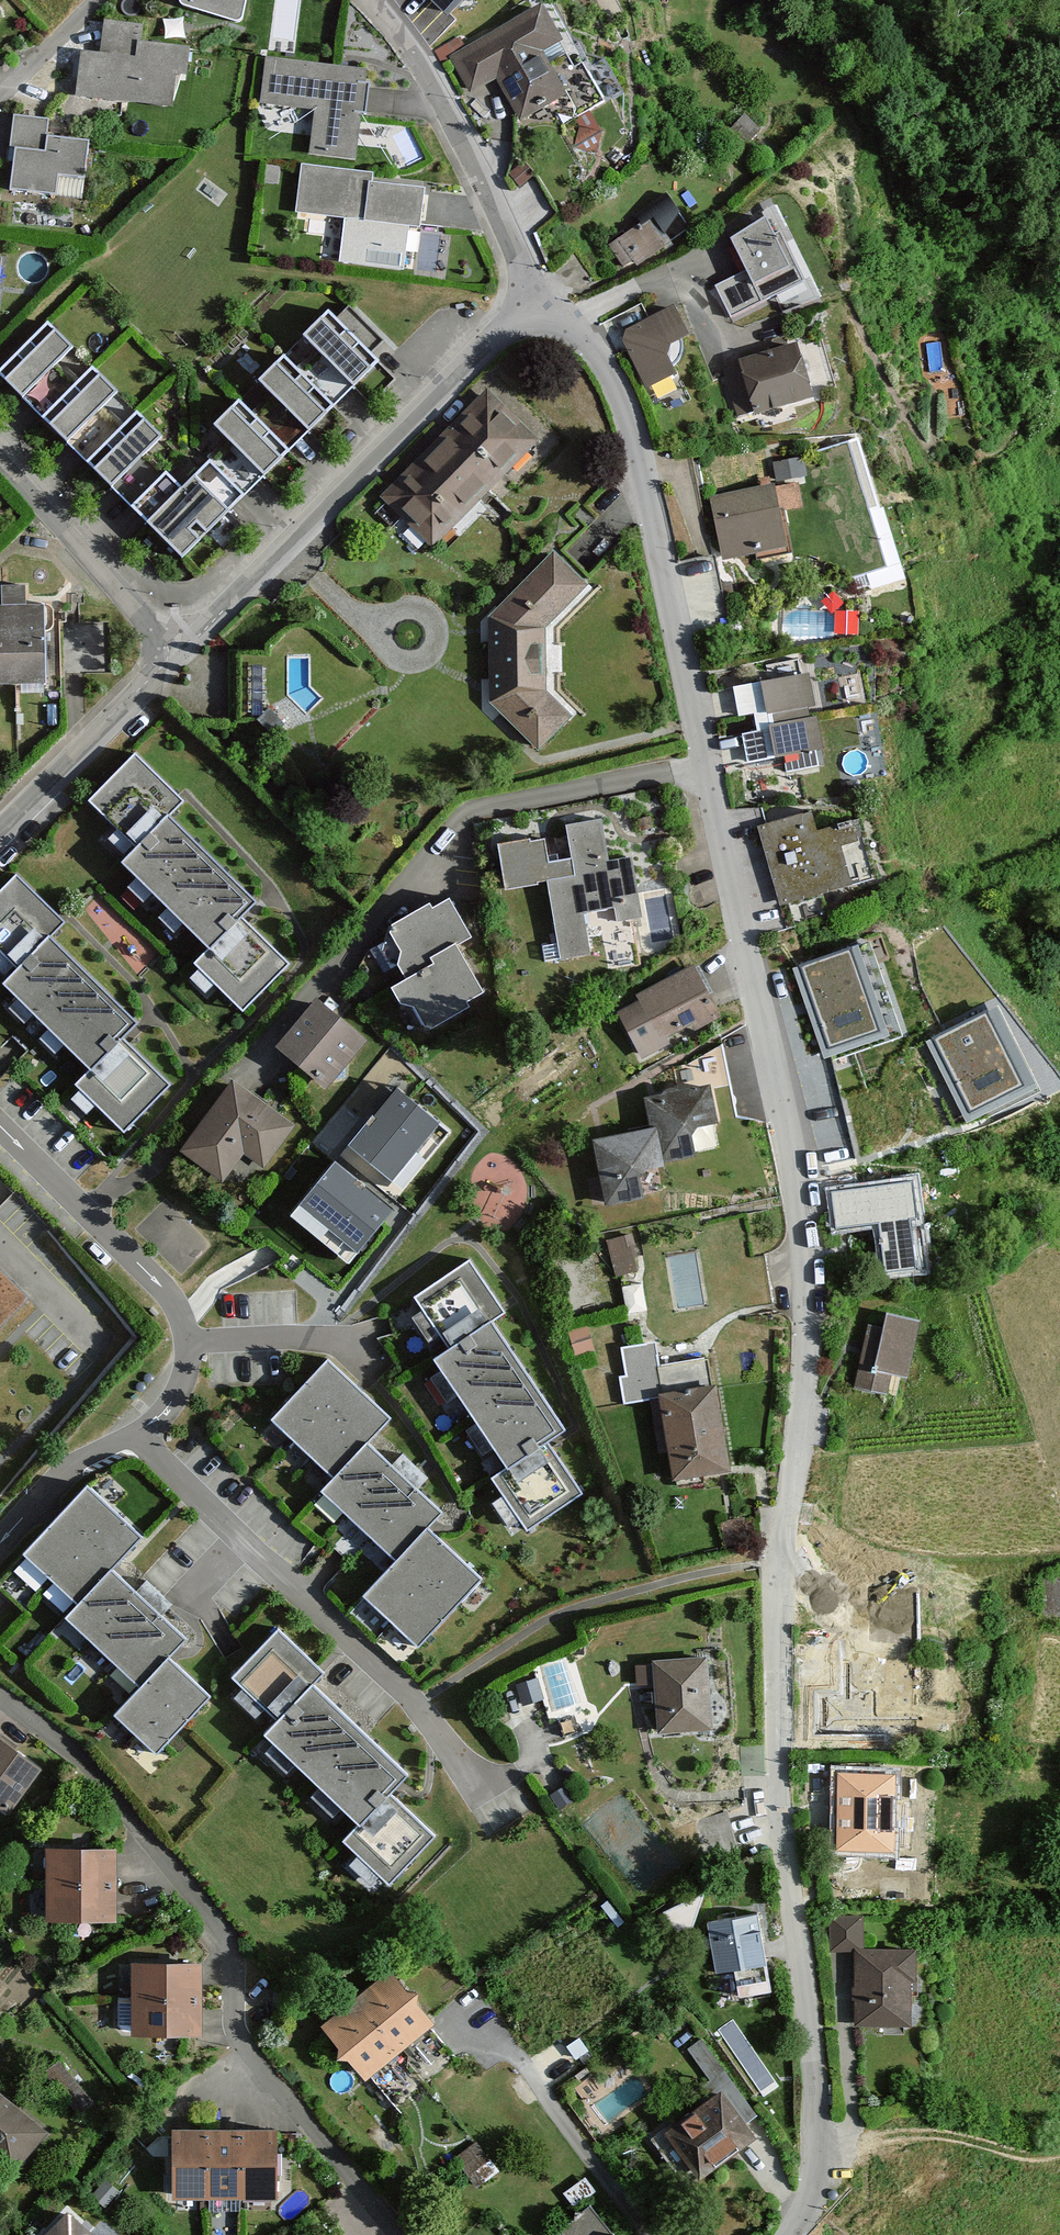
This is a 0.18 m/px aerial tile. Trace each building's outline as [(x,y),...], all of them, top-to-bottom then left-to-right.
[(178,3),(241,21),(245,0),(179,0),(178,3)] [(450,15),(465,0),(434,0),(450,15)] [(548,16),(452,62),(472,103),(501,89),(524,137),(574,113),(550,65),(568,56),(548,16)] [(144,26),(107,22),(104,54),(81,52),(77,94),(173,105),(176,74),(187,73),(190,47),(143,41),(144,26)] [(380,79),(267,67),(261,119),(314,123),(312,164),(372,175),(380,79)] [(56,128),(16,126),(11,211),(92,216),(96,149),(55,147),(56,128)] [(376,186),(304,179),(295,223),(305,225),(304,243),(323,244),(320,274),(417,285),(417,243),(432,245),(432,201),(376,199),(376,186)] [(675,204),(606,244),(627,278),(695,239),(675,204)] [(763,216),(725,235),(743,270),(716,284),(731,314),(796,280),(763,216)] [(671,303),(613,331),(644,394),(675,378),(659,345),(685,332),(671,303)] [(346,313),(336,323),(327,314),(305,336),(324,354),(303,375),(284,356),(260,379),(279,398),(259,418),(239,398),(212,425),(227,440),(181,486),(150,455),(170,434),(137,402),(118,421),(106,410),(128,388),(90,351),(69,372),(65,367),(86,346),(48,308),(0,355),(0,422),(21,401),(40,421),(17,443),(40,466),(65,442),(90,467),(69,488),(89,508),(109,488),(157,538),(131,563),(138,570),(157,579),(177,582),(195,575),(238,535),(209,504),(266,450),(286,472),(289,469),(272,450),(309,414),(325,430),(335,421),(319,404),(353,371),(372,391),(387,377),(362,352),(374,341),(346,313)] [(797,344),(722,363),(736,416),(811,397),(797,344)] [(487,386),(381,494),(435,545),(539,436),(487,386)] [(778,460),(780,476),(807,473),(805,457),(778,460)] [(769,485),(703,500),(716,556),(694,561),(709,625),(728,621),(715,563),(783,548),(769,485)] [(489,703),(531,760),(570,718),(546,690),(545,627),(591,584),(557,544),(485,614),(488,679),(489,703)] [(0,605),(0,683),(45,681),(40,603),(24,604),(5,605),(0,605)] [(807,671),(728,687),(743,764),(820,747),(807,671)] [(167,792),(118,750),(78,797),(125,841),(108,858),(182,933),(169,948),(231,1004),(284,940),(235,899),(224,890),(237,870),(157,803),(167,792)] [(755,829),(787,910),(851,885),(837,851),(857,843),(844,811),(814,822),(808,808),(755,829)] [(544,831),(497,840),(505,889),(549,882),(563,959),(592,954),(584,911),(614,906),(618,927),(643,923),(630,852),(606,857),(599,820),(568,825),(573,854),(549,859),(544,831)] [(12,869),(0,883),(0,942),(19,960),(2,977),(76,1052),(63,1067),(125,1123),(178,1059),(128,1017),(118,1009),(131,989),(51,922),(57,915),(61,910),(12,869)] [(445,889),(383,925),(411,972),(392,983),(418,1028),(482,990),(454,943),(471,933),(445,889)] [(851,951),(800,967),(826,1050),(877,1034),(851,951)] [(693,962),(635,991),(660,1041),(719,1012),(693,962)] [(318,998),(277,1046),(327,1089),(368,1041),(318,998)] [(984,1012),(933,1037),(969,1110),(1020,1085),(984,1012)] [(232,1077),(179,1146),(227,1183),(245,1159),(261,1171),(296,1125),(232,1077)] [(649,1120),(590,1130),(602,1200),(644,1193),(639,1163),(718,1150),(706,1081),(644,1092),(649,1120)] [(439,1125),(397,1090),(349,1148),(391,1183),(439,1125)] [(391,1205),(338,1162),(304,1204),(357,1247),(391,1205)] [(912,1175),(829,1187),(835,1230),(881,1223),(888,1268),(925,1263),(912,1175)] [(635,1231),(611,1236),(618,1272),(642,1268),(635,1231)] [(29,1285),(0,1259),(0,1317),(29,1285)] [(492,1267),(430,1305),(475,1360),(463,1371),(521,1477),(512,1486),(547,1539),(607,1506),(581,1469),(573,1459),(598,1447),(518,1331),(527,1320),(492,1267)] [(922,1316),(885,1307),(880,1328),(867,1325),(852,1385),(891,1395),(897,1372),(907,1375),(922,1316)] [(645,1385),(664,1381),(656,1338),(619,1345),(629,1401),(647,1398),(645,1385)] [(410,1417),(345,1358),(288,1419),(356,1481),(342,1497),(419,1568),(386,1605),(445,1658),(511,1585),(454,1534),(466,1521),(416,1476),(383,1446),(410,1417)] [(711,1387),(654,1396),(666,1472),(723,1463),(711,1387)] [(160,1539),(107,1494),(45,1560),(98,1610),(87,1627),(157,1686),(135,1715),(180,1756),(233,1692),(192,1660),(207,1642),(174,1612),(132,1574),(143,1560),(160,1539)] [(328,1660),(299,1634),(257,1681),(304,1727),(290,1743),(380,1826),(368,1842),(413,1886),(455,1839),(414,1799),(432,1779),(344,1687),(349,1678),(328,1660)] [(899,1655),(843,1654),(843,1734),(899,1734),(899,1655)] [(709,1658),(655,1657),(654,1724),(708,1725),(709,1658)] [(550,1713),(576,1711),(571,1658),(531,1662),(534,1699),(549,1697),(550,1713)] [(7,1813),(41,1765),(0,1736),(0,1807),(7,1813)] [(894,1770),(837,1770),(836,1846),(893,1847),(894,1770)] [(44,1846),(44,1918),(112,1919),(113,1846),(44,1846)] [(756,1913),(703,1922),(711,1970),(765,1961),(756,1913)] [(862,1915),(832,1915),(832,1953),(854,1953),(855,2022),(909,2022),(909,1944),(862,1944),(862,1915)] [(198,1961),(128,1960),(128,2030),(197,2030),(198,1961)] [(391,1973),(322,2028),(364,2080),(433,2025),(391,1973)] [(722,2089),(663,2131),(697,2178),(755,2136),(722,2089)] [(14,2173),(48,2136),(0,2091),(0,2159),(14,2173)] [(273,2127),(168,2125),(167,2197),(272,2198),(273,2127)] [(64,2206),(38,2234),(96,2234),(64,2206)]
